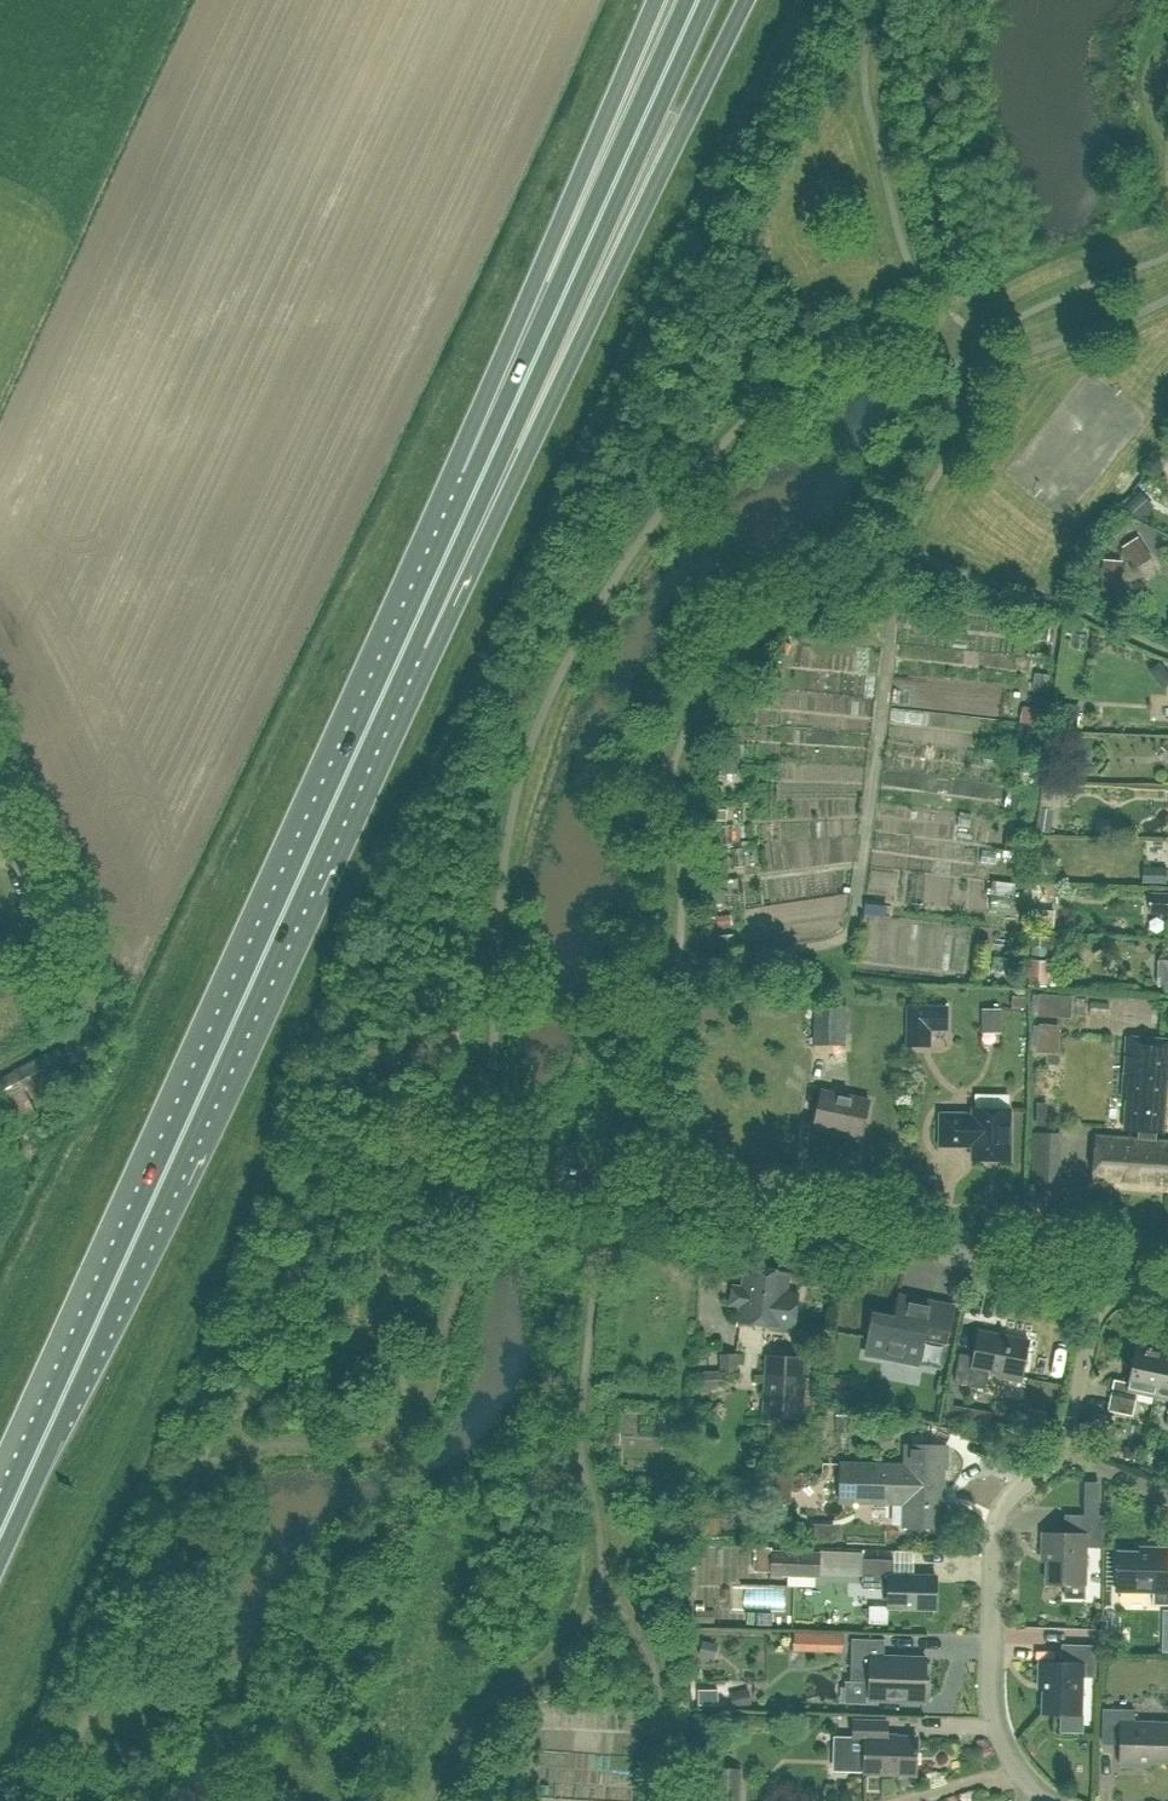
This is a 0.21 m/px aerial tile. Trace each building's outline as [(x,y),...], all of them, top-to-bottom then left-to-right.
[(1151,559),(1138,538),(1122,549),(1135,569),(1151,559)] [(771,869),(799,869),(799,845),(771,846),(771,869)] [(1142,867),(1141,883),(1166,884),(1166,868),(1142,867)] [(999,908),(1016,906),(1013,882),(996,885),(999,908)] [(891,964),(896,929),(880,927),(876,962),(891,964)] [(1081,972),(1080,956),(1063,957),(1064,973),(1081,972)] [(1059,959),(1030,961),(1031,989),(1061,987),(1059,959)] [(1157,960),(1156,986),(1167,986),(1167,960),(1157,960)] [(1118,1020),(1164,1020),(1164,994),(1118,994),(1118,1020)] [(845,1045),(845,1005),(815,1006),(815,1045),(845,1045)] [(947,1006),(907,1006),(906,1047),(931,1047),(931,1030),(947,1031),(947,1006)] [(953,1031),(937,1032),(938,1050),(955,1049),(953,1031)] [(1095,1137),(1091,1185),(1167,1191),(1167,1142),(1154,1141),(1154,1132),(1158,1132),(1161,1089),(1163,1089),(1164,1088),(1165,1088),(1165,1079),(1167,1080),(1167,1041),(1124,1038),(1120,1099),(1131,1099),(1129,1129),(1143,1130),(1142,1140),(1095,1137)] [(57,1047),(0,1079),(0,1100),(2,1103),(67,1067),(57,1047)] [(868,1101),(821,1091),(813,1128),(860,1138),(868,1101)] [(1009,1110),(972,1110),(972,1115),(939,1115),(939,1146),(971,1147),(971,1161),(1008,1161),(1009,1110)] [(1065,1179),(1066,1134),(1042,1134),(1041,1179),(1065,1179)] [(743,1267),(738,1309),(736,1322),(793,1330),(797,1294),(786,1293),(789,1273),(743,1267)] [(953,1307),(909,1298),(905,1322),(872,1315),(865,1355),(916,1365),(921,1340),(945,1345),(953,1307)] [(1028,1341),(977,1332),(972,1357),(958,1354),(952,1382),(985,1389),(988,1373),(999,1375),(998,1378),(1020,1382),(1028,1341)] [(1153,1397),(1163,1350),(1135,1344),(1127,1383),(1113,1380),(1106,1411),(1131,1416),(1136,1393),(1153,1397)] [(1163,1350),(1153,1397),(1167,1400),(1167,1351),(1163,1350)] [(959,1405),(955,1419),(983,1427),(987,1413),(959,1405)] [(945,1447),(911,1446),(910,1466),(840,1464),(839,1502),(903,1504),(903,1527),(940,1528),(942,1487),(936,1487),(936,1469),(945,1469),(945,1447)] [(1102,1517),(1064,1516),(1063,1534),(1042,1533),(1041,1552),(1046,1552),(1045,1584),(1065,1585),(1065,1599),(1083,1600),(1084,1547),(1102,1548),(1102,1517)] [(771,1577),(794,1577),(795,1549),(759,1548),(758,1572),(771,1572),(771,1577)] [(820,1549),(795,1549),(794,1577),(819,1578),(820,1549)] [(1149,1549),(1148,1554),(1116,1553),(1115,1591),(1153,1592),(1152,1605),(1167,1605),(1167,1571),(1166,1571),(1167,1549),(1149,1549)] [(892,1560),(862,1559),(861,1589),(887,1589),(886,1608),(934,1609),(935,1577),(892,1575),(892,1560)] [(883,1640),(850,1639),(849,1682),(868,1683),(868,1699),(923,1701),(925,1660),(883,1658),(883,1640)] [(1095,1646),(1061,1645),(1060,1663),(1038,1662),(1038,1681),(1043,1681),(1041,1713),(1080,1715),(1081,1677),(1093,1677),(1095,1646)] [(1102,1710),(1101,1744),(1119,1744),(1118,1766),(1137,1766),(1137,1761),(1167,1762),(1167,1724),(1133,1723),(1133,1711),(1102,1710)] [(886,1722),(852,1721),(852,1740),(834,1740),(833,1770),(863,1771),(863,1773),(915,1775),(916,1738),(886,1737),(886,1722)] [(747,1769),(720,1768),(719,1800),(745,1800),(747,1769)]
